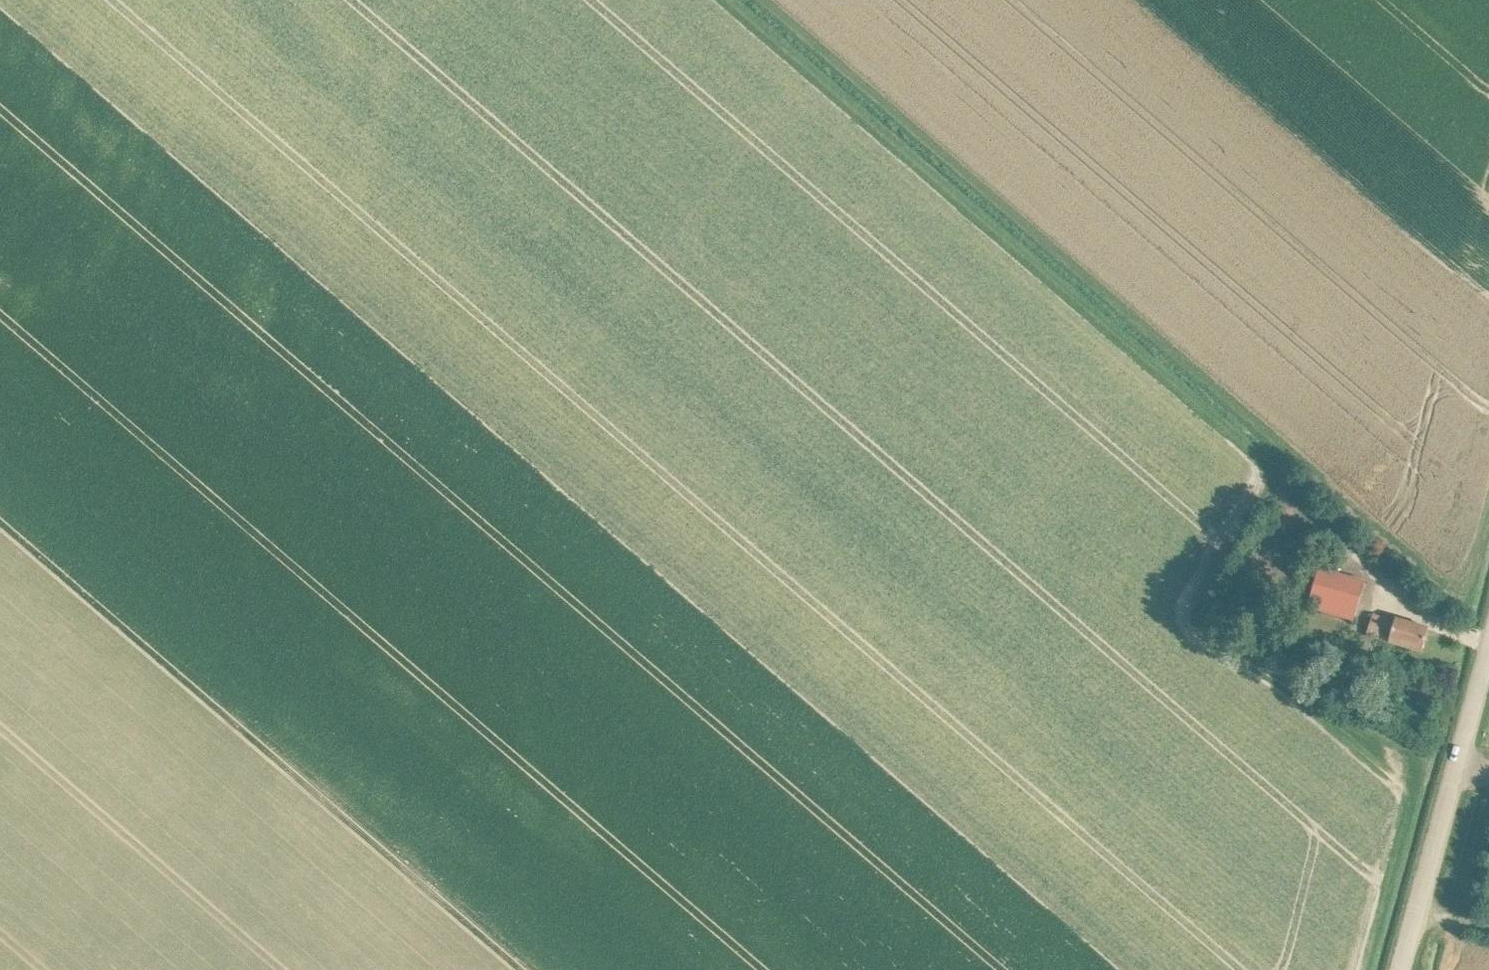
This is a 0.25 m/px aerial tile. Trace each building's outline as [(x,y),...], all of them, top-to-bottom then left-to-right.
[(1354,621),(1365,582),(1321,569),(1310,608),(1354,621)] [(1390,621),(1373,616),(1368,636),(1390,643),(1389,644),(1422,654),(1429,629),(1391,618),(1390,621)]
